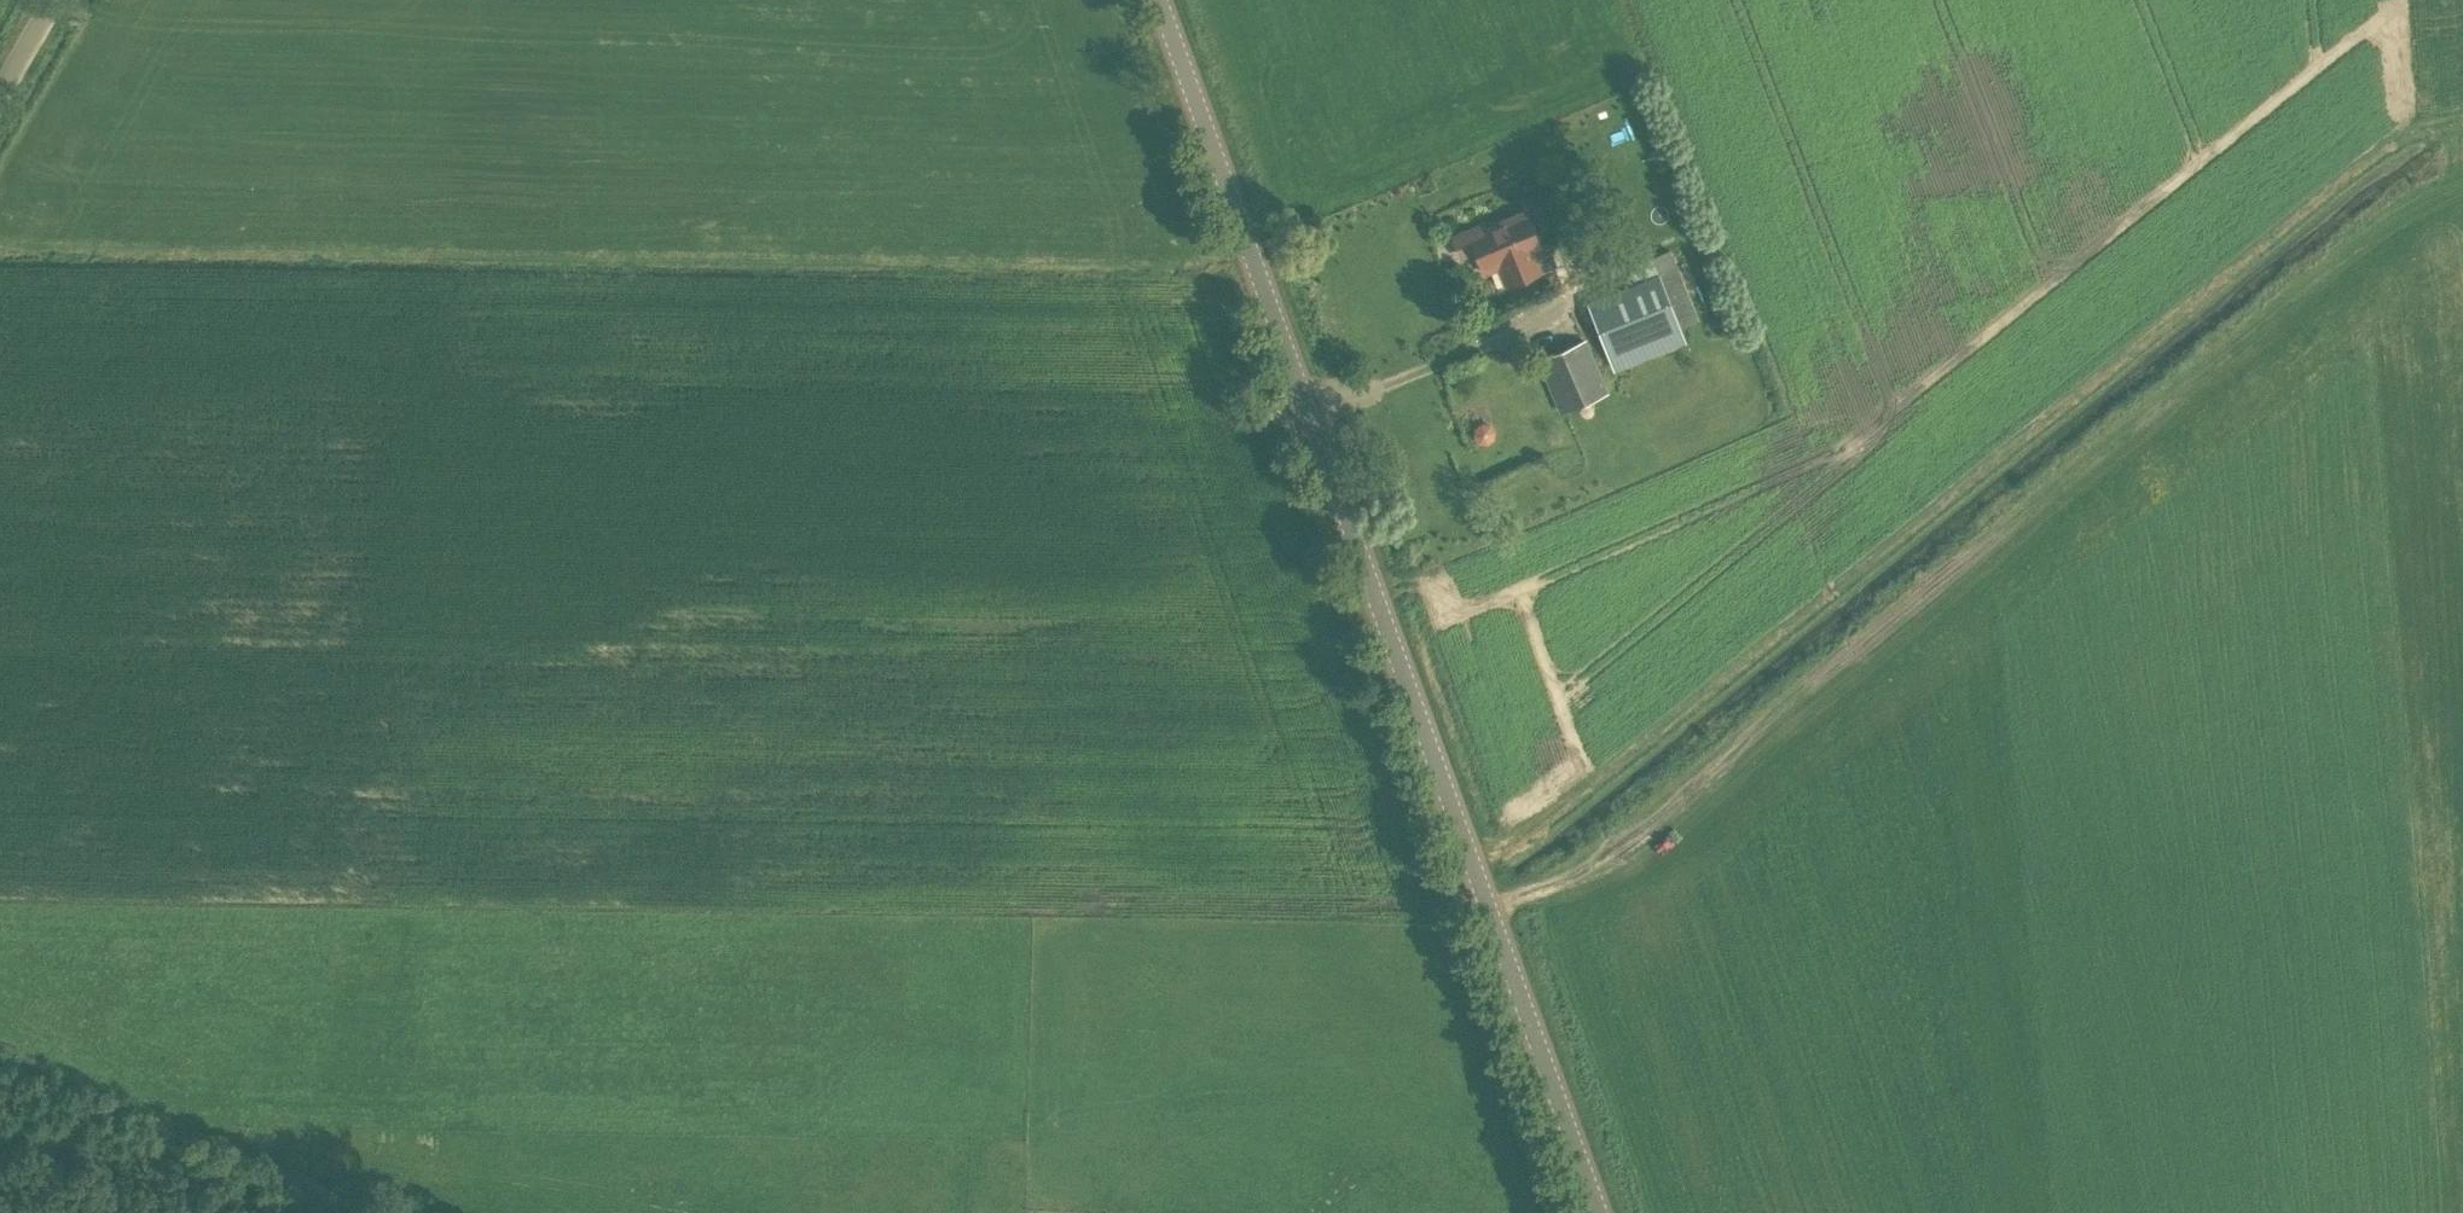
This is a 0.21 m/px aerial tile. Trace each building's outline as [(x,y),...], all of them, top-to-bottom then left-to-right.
[(1542,248),(1526,211),(1487,227),(1485,221),(1450,235),(1460,258),(1476,252),(1485,271),(1496,267),(1505,287),(1545,270),(1536,250),(1542,248)] [(1616,369),(1686,341),(1680,326),(1698,319),(1679,271),(1670,248),(1643,260),(1649,277),(1589,301),(1616,369)] [(1561,413),(1608,393),(1585,337),(1538,357),(1561,413)] [(1475,426),(1473,435),(1479,442),(1487,444),(1494,439),(1496,430),(1490,423),(1482,422),(1475,426)]
